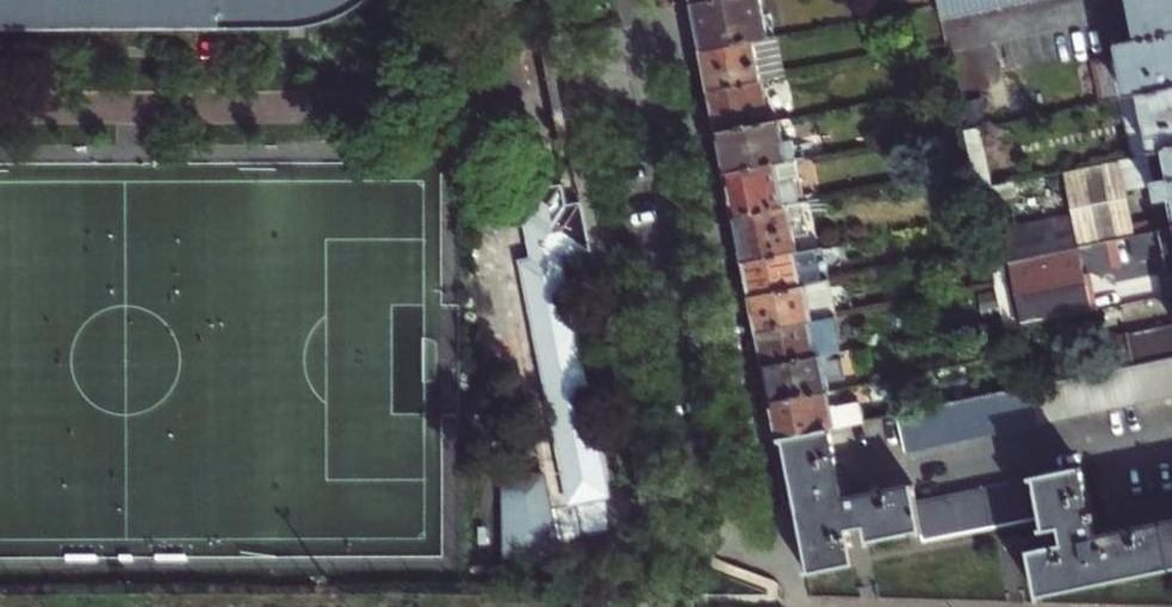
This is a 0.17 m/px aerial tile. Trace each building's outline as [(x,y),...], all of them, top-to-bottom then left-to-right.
[(287,24),(296,23),(308,21),(324,17),(335,12),(345,7),(353,1),(355,0),(0,0),(0,26),(287,24)] [(695,5),(700,28),(705,53),(774,39),(766,0),(719,0),(695,5)] [(942,3),(946,20),(1041,0),(942,0),(942,3)] [(1139,43),(1171,37),(1171,0),(1122,0),(1130,45),(1139,43)] [(1139,96),(1171,89),(1171,37),(1139,43),(1130,45),(1122,46),(1124,56),(1100,61),(1108,102),(1121,99),(1133,97),(1139,96)] [(710,76),(713,93),(766,82),(787,78),(779,38),(774,39),(705,53),(710,76)] [(719,121),(722,135),(775,124),(766,82),(713,93),(719,121)] [(1121,99),(1133,158),(1151,154),(1171,149),(1171,89),(1139,96),(1133,97),(1121,99)] [(727,158),(730,175),(800,160),(809,158),(807,150),(791,154),(785,122),(775,124),(722,135),(727,158)] [(1157,182),(1171,179),(1171,149),(1151,154),(1133,158),(1058,173),(1063,203),(1119,191),(1157,182)] [(736,202),(739,218),(792,207),(809,203),(800,160),(730,175),(736,202)] [(1157,182),(1151,184),(1153,199),(1169,195),(1171,210),(1171,179),(1157,182)] [(1008,185),(977,190),(982,212),(1012,206),(1008,185)] [(588,227),(583,204),(567,207),(563,187),(530,193),(534,214),(524,216),(533,262),(522,264),(573,506),(610,498),(561,256),(592,250),(588,227)] [(1067,219),(986,236),(989,249),(992,266),(1010,262),(1078,248),(1092,245),(1113,241),(1126,238),(1123,226),(1127,226),(1119,191),(1063,203),(1067,219)] [(792,207),(739,218),(744,247),(748,264),(801,253),(792,207)] [(1159,219),(1161,230),(1171,228),(1171,217),(1159,219)] [(1161,230),(1159,219),(1127,226),(1123,226),(1126,238),(1160,231),(1161,230)] [(1161,230),(1160,231),(1169,276),(1171,276),(1171,228),(1161,230)] [(1113,241),(1092,245),(1094,258),(1115,253),(1113,241)] [(752,287),(754,299),(830,283),(823,248),(801,253),(748,264),(752,287)] [(1078,248),(1010,262),(1013,282),(1008,283),(1009,292),(1016,291),(1023,327),(1093,312),(1080,248),(1078,248)] [(1165,298),(1171,296),(1171,276),(1169,276),(1161,278),(1165,298)] [(830,283),(754,299),(759,323),(761,334),(840,317),(834,282),(830,283)] [(766,358),(768,367),(825,356),(846,352),(840,317),(761,334),(766,358)] [(1135,368),(1146,365),(1171,359),(1171,328),(1129,337),(1135,368)] [(1028,331),(1016,333),(1018,344),(1030,342),(1028,331)] [(1105,338),(1112,372),(1135,368),(1129,337),(1128,333),(1105,338)] [(825,356),(768,367),(773,392),(775,404),(830,393),(832,392),(825,356)] [(898,415),(905,453),(1171,397),(1171,359),(1146,365),(1135,368),(1112,372),(1016,392),(898,415)] [(779,426),(782,439),(831,429),(860,423),(857,408),(834,412),(830,393),(775,404),(779,426)] [(831,429),(782,439),(782,441),(785,442),(810,571),(807,571),(808,573),(857,563),(850,530),(856,529),(864,527),(868,547),(874,545),(873,540),(918,531),(923,533),(925,542),(1043,519),(1045,528),(1042,529),(1043,532),(1061,528),(1063,536),(1065,543),(1029,550),(1040,599),(1045,598),(1045,593),(1171,568),(1171,522),(1097,538),(1093,522),(1099,520),(1098,513),(1091,514),(1082,468),(1034,477),(1035,482),(937,502),(939,511),(921,514),(919,505),(914,485),(844,498),(831,429)] [(556,556),(553,474),(502,476),(505,558),(556,556)] [(937,502),(919,505),(921,514),(939,511),(937,502)]
